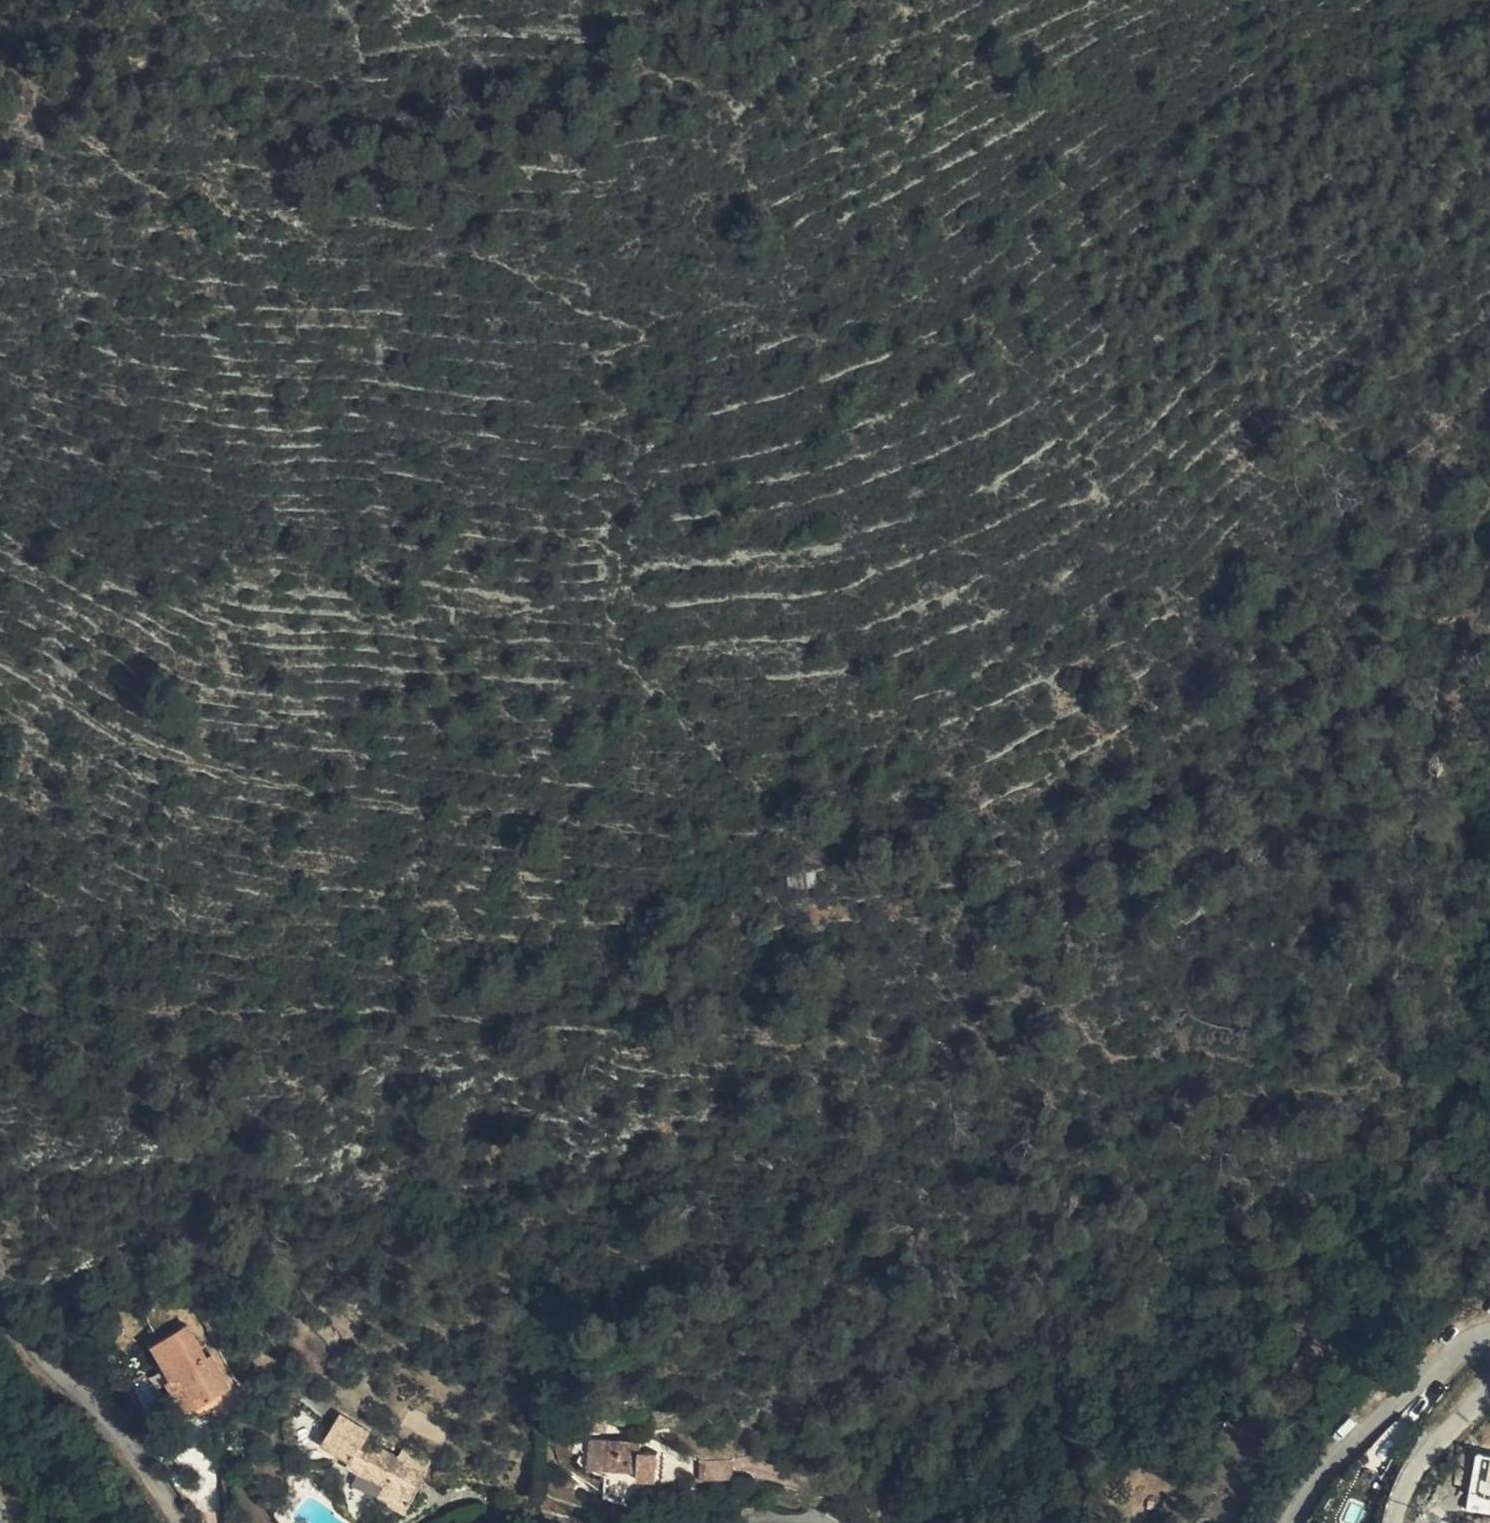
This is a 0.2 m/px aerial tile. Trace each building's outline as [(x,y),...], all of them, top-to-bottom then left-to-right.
[(187,1303),(149,1317),(163,1354),(169,1352),(182,1385),(217,1373),(205,1339),(197,1341),(192,1329),(196,1327),(187,1303)] [(360,1417),(331,1396),(312,1426),(337,1444),(336,1451),(373,1468),(367,1481),(397,1495),(420,1447),(392,1434),(385,1446),(355,1426),(360,1417)] [(627,1402),(626,1412),(638,1413),(639,1404),(627,1402)] [(586,1440),(586,1473),(635,1473),(635,1484),(657,1484),(657,1454),(639,1454),(639,1441),(586,1440)] [(1466,1511),(1489,1514),(1489,1456),(1474,1454),(1466,1511)]
